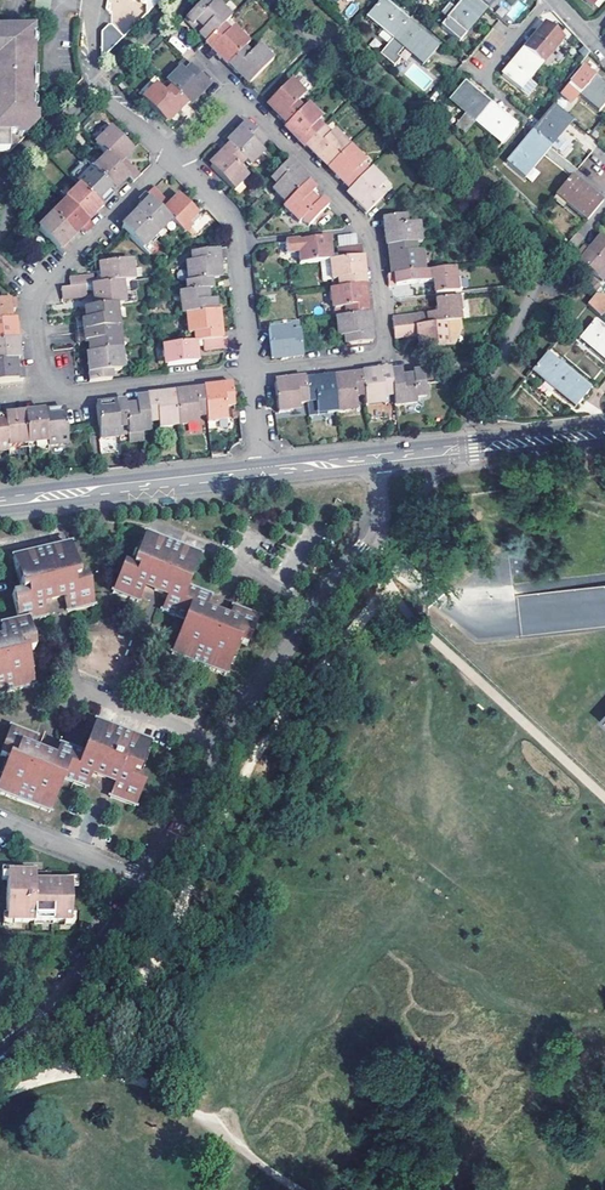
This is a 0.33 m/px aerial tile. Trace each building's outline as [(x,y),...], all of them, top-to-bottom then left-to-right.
[(31,24),(47,27),(51,0),(35,0),(31,24)] [(459,44),(488,10),(476,0),(465,0),(440,29),(459,44)] [(488,10),(497,0),(476,0),(488,10)] [(527,8),(520,0),(518,0),(507,9),(503,4),(496,11),(507,24),(527,8)] [(382,1),(367,19),(382,33),(378,37),(388,46),(408,23),(382,1)] [(203,33),(201,35),(205,39),(209,43),(224,28),(232,19),(217,5),(213,9),(205,2),(187,18),(203,33)] [(379,55),(394,68),(401,60),(398,57),(403,51),(423,67),(439,49),(408,23),(388,46),(379,55)] [(543,65),(550,71),(560,59),(553,54),(565,40),(546,24),(525,50),(543,65)] [(102,33),(101,59),(123,38),(111,26),(108,26),(102,33)] [(224,28),(209,43),(217,52),(217,55),(221,58),(223,57),(226,61),(231,65),(246,50),(248,48),(246,47),(250,43),(243,36),(241,38),(234,31),(231,33),(224,28)] [(8,152),(10,152),(22,140),(24,140),(37,127),(37,125),(37,117),(35,117),(35,32),(33,32),(33,29),(20,29),(0,29),(0,152),(8,152)] [(248,81),(251,84),(275,60),(268,53),(265,55),(257,46),(256,48),(259,51),(253,57),(246,50),(231,65),(236,70),(234,71),(236,73),(237,72),(242,77),(241,79),(242,80),(245,78),(248,81)] [(503,76),(528,97),(536,87),(529,82),(543,65),(525,50),(503,76)] [(405,75),(424,90),(433,79),(414,64),(405,75)] [(188,74),(184,70),(169,84),(174,89),(189,104),(190,105),(197,98),(203,92),(205,95),(212,87),(193,68),(188,74)] [(599,113),(604,106),(604,87),(584,69),(569,86),(599,113)] [(293,81),(270,104),(273,108),(276,111),(274,113),(274,114),(276,113),(288,125),(286,126),(288,128),(304,111),(298,104),(304,98),(306,100),(307,98),(299,90),(301,88),(293,81)] [(463,83),(448,102),(474,124),(490,105),(463,83)] [(144,100),(168,122),(175,115),(176,117),(180,113),(189,104),(174,89),(167,95),(161,89),(164,86),(163,84),(154,93),(153,91),(144,100)] [(474,124),(499,145),(516,127),(490,105),(474,124)] [(322,120),(309,106),(304,111),(288,128),(297,137),(308,147),(309,146),(325,131),(318,124),(322,120)] [(572,123),(554,107),(532,133),(551,148),(556,153),(564,143),(559,139),(572,123)] [(262,149),(267,143),(248,123),(241,129),(243,133),(237,139),(230,146),(231,147),(245,161),(252,167),(266,153),(262,149)] [(117,168),(125,160),(135,151),(114,130),(97,147),(109,159),(117,168)] [(324,162),(331,168),(352,147),(343,138),(341,141),(333,132),(330,135),(326,130),(325,131),(309,146),(316,152),(319,155),(319,158),(322,162),(324,162)] [(506,163),(525,179),(551,148),(532,133),(506,163)] [(213,168),(235,190),(242,182),(241,181),(250,172),(248,171),(245,174),(239,167),(245,161),(231,147),(226,152),(225,150),(223,151),(225,153),(222,156),(219,158),(218,157),(216,158),(219,161),(213,168)] [(348,184),(354,189),(369,174),(363,168),(365,165),(358,158),(360,156),(352,147),(331,168),(338,175),(337,177),(340,180),(344,180),(348,184)] [(123,186),(129,180),(117,168),(109,159),(95,174),(115,194),(123,186)] [(142,178),(125,160),(117,168),(129,180),(135,185),(142,178)] [(273,181),(279,186),(274,191),(289,204),(308,184),(309,183),(299,173),(290,164),(273,181)] [(355,201),(368,214),(386,197),(385,196),(383,198),(378,193),(384,187),(386,188),(388,187),(379,180),(381,178),(373,170),(369,174),(354,189),(349,194),(352,197),(356,200),(355,201)] [(110,203),(117,196),(115,194),(95,174),(93,172),(79,186),(82,188),(103,210),(110,203)] [(554,196),(567,207),(585,223),(601,203),(592,195),(570,177),(554,196)] [(300,224),(306,219),(312,225),(329,208),(315,194),(316,193),(313,189),(308,184),(289,204),(285,209),(300,224)] [(103,210),(82,188),(68,202),(69,203),(89,224),(96,217),(103,210)] [(165,216),(172,208),(155,191),(148,198),(165,216)] [(563,212),(567,207),(554,196),(549,201),(563,212)] [(140,206),(145,210),(142,213),(138,217),(159,237),(173,223),(165,216),(148,198),(140,206)] [(174,206),(172,208),(165,216),(173,223),(185,236),(202,219),(182,198),(174,206)] [(89,224),(69,203),(55,218),(73,236),(77,233),(80,229),(87,236),(94,229),(89,224)] [(124,231),(144,251),(159,237),(138,217),(132,223),(124,231)] [(406,217),(384,220),(384,221),(385,221),(386,228),(384,228),(384,230),(386,230),(387,233),(387,237),(385,237),(385,239),(389,238),(390,248),(416,245),(423,244),(421,233),(420,233),(418,221),(416,221),(417,225),(408,226),(406,217)] [(41,232),(65,256),(72,249),(67,243),(70,240),(73,236),(55,218),(41,232)] [(601,283),(604,279),(604,241),(600,236),(587,252),(581,248),(573,258),(601,283)] [(301,265),(331,262),(330,256),(329,252),(331,252),(330,248),(330,245),(324,245),(323,241),(285,245),(286,256),(299,255),(301,265)] [(565,250),(570,254),(577,246),(573,241),(565,250)] [(395,268),(396,276),(426,273),(423,253),(417,253),(416,245),(390,248),(390,258),(394,258),(395,268)] [(337,251),(338,255),(339,261),(361,259),(364,259),(363,248),(337,251)] [(189,265),(191,285),(214,282),(220,282),(218,264),(229,262),(228,253),(194,257),(194,264),(189,265)] [(332,262),(334,282),(340,281),(341,290),(364,288),(367,287),(366,278),(363,278),(362,268),(361,259),(339,261),(332,262)] [(132,263),(103,266),(105,280),(105,286),(127,284),(138,282),(137,271),(134,271),(132,263)] [(389,277),(391,287),(394,287),(394,288),(417,285),(425,285),(432,284),(432,289),(433,296),(459,293),(457,278),(453,279),(452,270),(426,273),(396,276),(389,277)] [(96,278),(72,280),(73,290),(88,288),(97,287),(96,281),(96,278)] [(182,295),(184,317),(188,317),(217,314),(216,304),(209,304),(208,293),(215,292),(214,282),(191,285),(189,285),(189,295),(182,295)] [(128,296),(127,284),(105,286),(97,287),(98,293),(98,297),(97,297),(97,304),(103,304),(103,309),(119,307),(126,306),(125,296),(128,296)] [(417,285),(418,297),(426,297),(425,285),(417,285)] [(64,301),(89,299),(88,294),(88,288),(73,290),(63,291),(64,301)] [(335,301),(336,313),(337,313),(337,311),(346,309),(347,318),(368,316),(369,316),(367,297),(365,297),(364,292),(364,288),(341,290),(331,291),(332,301),(335,301)] [(587,303),(602,315),(604,312),(604,292),(600,288),(587,303)] [(435,315),(419,317),(420,327),(458,323),(457,312),(461,312),(459,299),(434,302),(435,315)] [(15,302),(0,304),(0,324),(9,324),(8,319),(8,314),(16,313),(15,302)] [(419,310),(419,317),(435,315),(434,302),(418,304),(419,310)] [(103,309),(91,310),(92,321),(79,323),(80,334),(119,330),(117,319),(120,319),(119,307),(103,309)] [(188,317),(190,338),(196,337),(197,345),(204,344),(220,342),(218,327),(217,314),(188,317)] [(347,339),(348,347),(371,344),(369,329),(368,316),(347,318),(339,319),(341,339),(347,339)] [(420,327),(419,317),(397,320),(397,319),(394,319),(396,330),(420,327)] [(604,362),(604,330),(594,320),(578,340),(604,362)] [(0,324),(0,344),(17,342),(16,332),(15,323),(9,324),(0,324)] [(458,323),(420,327),(422,337),(422,343),(423,351),(456,346),(459,333),(458,323)] [(422,337),(420,327),(396,330),(397,340),(422,337)] [(271,330),(274,360),(282,359),(283,361),(287,360),(290,360),(290,358),(305,356),(302,334),(293,335),(293,331),(283,332),(282,329),(271,330)] [(123,352),(121,339),(119,340),(119,330),(80,334),(81,345),(94,343),(95,355),(123,352)] [(229,350),(228,341),(220,342),(204,344),(204,350),(204,355),(226,353),(226,351),(229,350)] [(0,344),(0,364),(13,363),(20,362),(18,352),(17,342),(0,344)] [(168,361),(168,368),(199,365),(197,351),(197,345),(163,349),(165,361),(168,361)] [(92,376),(93,383),(114,381),(113,373),(122,372),(122,376),(125,376),(123,363),(126,363),(125,352),(123,352),(95,355),(91,356),(92,366),(90,366),(90,368),(91,376),(92,376)] [(531,373),(572,409),(588,391),(546,354),(531,373)] [(24,381),(23,372),(14,372),(14,368),(13,363),(0,364),(0,384),(24,381)] [(367,398),(368,407),(387,404),(386,399),(395,398),(392,374),(392,371),(383,372),(383,375),(375,376),(364,377),(367,398)] [(424,373),(414,374),(414,378),(403,380),(402,373),(392,374),(395,398),(396,407),(417,404),(417,397),(426,396),(424,373)] [(336,381),(340,414),(350,413),(349,410),(361,409),(361,407),(358,408),(357,399),(367,398),(364,377),(364,375),(362,375),(362,376),(357,377),(356,376),(354,376),(354,377),(350,377),(347,378),(347,377),(345,377),(345,380),(336,381)] [(327,412),(328,415),(340,414),(336,381),(327,382),(326,379),(325,379),(325,380),(321,381),(317,382),(317,380),(315,381),(315,382),(309,382),(308,380),(307,380),(310,404),(317,403),(319,413),(316,413),(316,414),(327,412)] [(277,385),(281,414),(291,413),(291,410),(302,409),(302,406),(310,406),(310,404),(307,380),(306,380),(306,383),(294,384),(292,382),(289,382),(287,383),(287,384),(277,385)] [(228,410),(236,409),(233,388),(216,389),(216,391),(210,391),(205,392),(206,394),(209,418),(209,425),(220,424),(220,421),(229,421),(228,410)] [(200,419),(209,418),(206,394),(191,396),(178,397),(181,426),(200,425),(200,419)] [(161,428),(181,426),(178,397),(166,398),(150,400),(152,423),(159,423),(161,428)] [(130,434),(153,432),(152,423),(150,400),(150,399),(139,400),(139,402),(139,407),(131,407),(128,408),(127,403),(118,404),(118,407),(121,428),(129,428),(130,434)] [(99,409),(103,439),(122,437),(121,428),(118,407),(108,408),(99,409)] [(70,444),(66,414),(58,415),(46,416),(46,417),(50,443),(50,447),(70,444)] [(10,447),(29,445),(26,415),(20,416),(21,420),(13,420),(7,421),(10,447)] [(29,445),(50,443),(46,417),(40,417),(33,418),(32,415),(26,415),(29,445)] [(10,450),(10,447),(7,421),(6,420),(0,421),(0,451),(10,450)] [(226,678),(231,663),(230,662),(235,650),(236,651),(239,644),(243,645),(247,647),(258,619),(234,610),(229,623),(226,632),(219,629),(223,620),(215,617),(214,622),(208,620),(202,617),(204,613),(209,601),(186,592),(191,579),(189,578),(191,573),(193,573),(199,559),(146,538),(141,550),(143,551),(138,563),(136,562),(133,570),(130,569),(125,567),(114,596),(137,605),(143,591),(144,588),(149,590),(155,592),(154,595),(162,598),(165,591),(171,594),(168,600),(163,615),(185,624),(191,626),(189,632),(185,630),(180,643),(178,642),(173,656),(226,678)] [(33,689),(30,675),(28,675),(25,662),(27,662),(25,654),(28,654),(34,652),(28,624),(45,620),(42,602),(51,600),(52,601),(56,600),(60,599),(59,593),(64,592),(68,614),(93,609),(86,580),(80,581),(78,582),(75,573),(74,573),(71,561),(73,561),(70,547),(14,559),(17,574),(19,573),(22,585),(20,586),(22,594),(13,597),(19,626),(2,630),(5,643),(7,651),(1,652),(0,650),(0,696),(33,689)] [(138,549),(130,569),(133,570),(136,562),(138,563),(143,551),(141,550),(138,549)] [(76,560),(73,561),(71,561),(74,573),(75,573),(78,582),(80,581),(76,560)] [(162,598),(168,600),(171,594),(165,591),(162,598)] [(215,617),(204,613),(202,617),(208,620),(214,622),(215,617)] [(229,623),(223,620),(219,629),(226,632),(229,623)] [(189,632),(191,626),(185,624),(178,642),(180,643),(185,630),(189,632)] [(235,664),(243,645),(239,644),(236,651),(235,650),(230,662),(231,663),(235,664)] [(33,674),(28,654),(25,654),(27,662),(25,662),(28,675),(30,675),(33,674)] [(62,782),(84,791),(90,778),(93,771),(98,773),(95,781),(103,784),(105,780),(110,782),(116,785),(114,789),(109,802),(133,811),(144,783),(138,781),(135,779),(138,771),(137,770),(142,758),(144,759),(149,746),(96,724),(90,738),(92,739),(88,749),(86,749),(82,757),(60,748),(54,763),(53,766),(42,761),(43,758),(35,755),(32,761),(27,759),(30,752),(35,738),(11,729),(1,757),(7,759),(9,760),(7,764),(9,765),(3,780),(1,780),(0,782),(0,796),(48,815),(55,798),(53,797),(57,786),(53,785),(56,779),(62,782)] [(35,755),(30,752),(27,759),(32,761),(35,755)] [(135,779),(138,781),(146,761),(144,759),(142,758),(137,770),(138,771),(135,779)] [(7,759),(0,776),(0,779),(1,780),(3,780),(9,765),(7,764),(9,760),(7,759)] [(90,778),(95,781),(98,773),(93,771),(90,778)] [(55,798),(62,782),(56,779),(53,785),(57,786),(53,797),(55,798)] [(103,784),(114,789),(116,785),(110,782),(105,780),(103,784)] [(8,876),(14,875),(14,871),(3,871),(3,882),(8,881),(8,876)] [(71,884),(66,884),(50,884),(50,875),(45,875),(14,875),(8,876),(8,881),(9,916),(9,923),(14,923),(36,923),(54,923),(66,922),(72,922),(72,916),(71,891),(71,884)] [(71,884),(71,891),(76,890),(76,879),(66,879),(66,884),(71,884)] [(9,923),(9,916),(4,916),(4,928),(15,928),(14,923),(9,923)] [(72,922),(66,922),(66,927),(72,927),(77,923),(76,916),(72,916),(72,922)]
